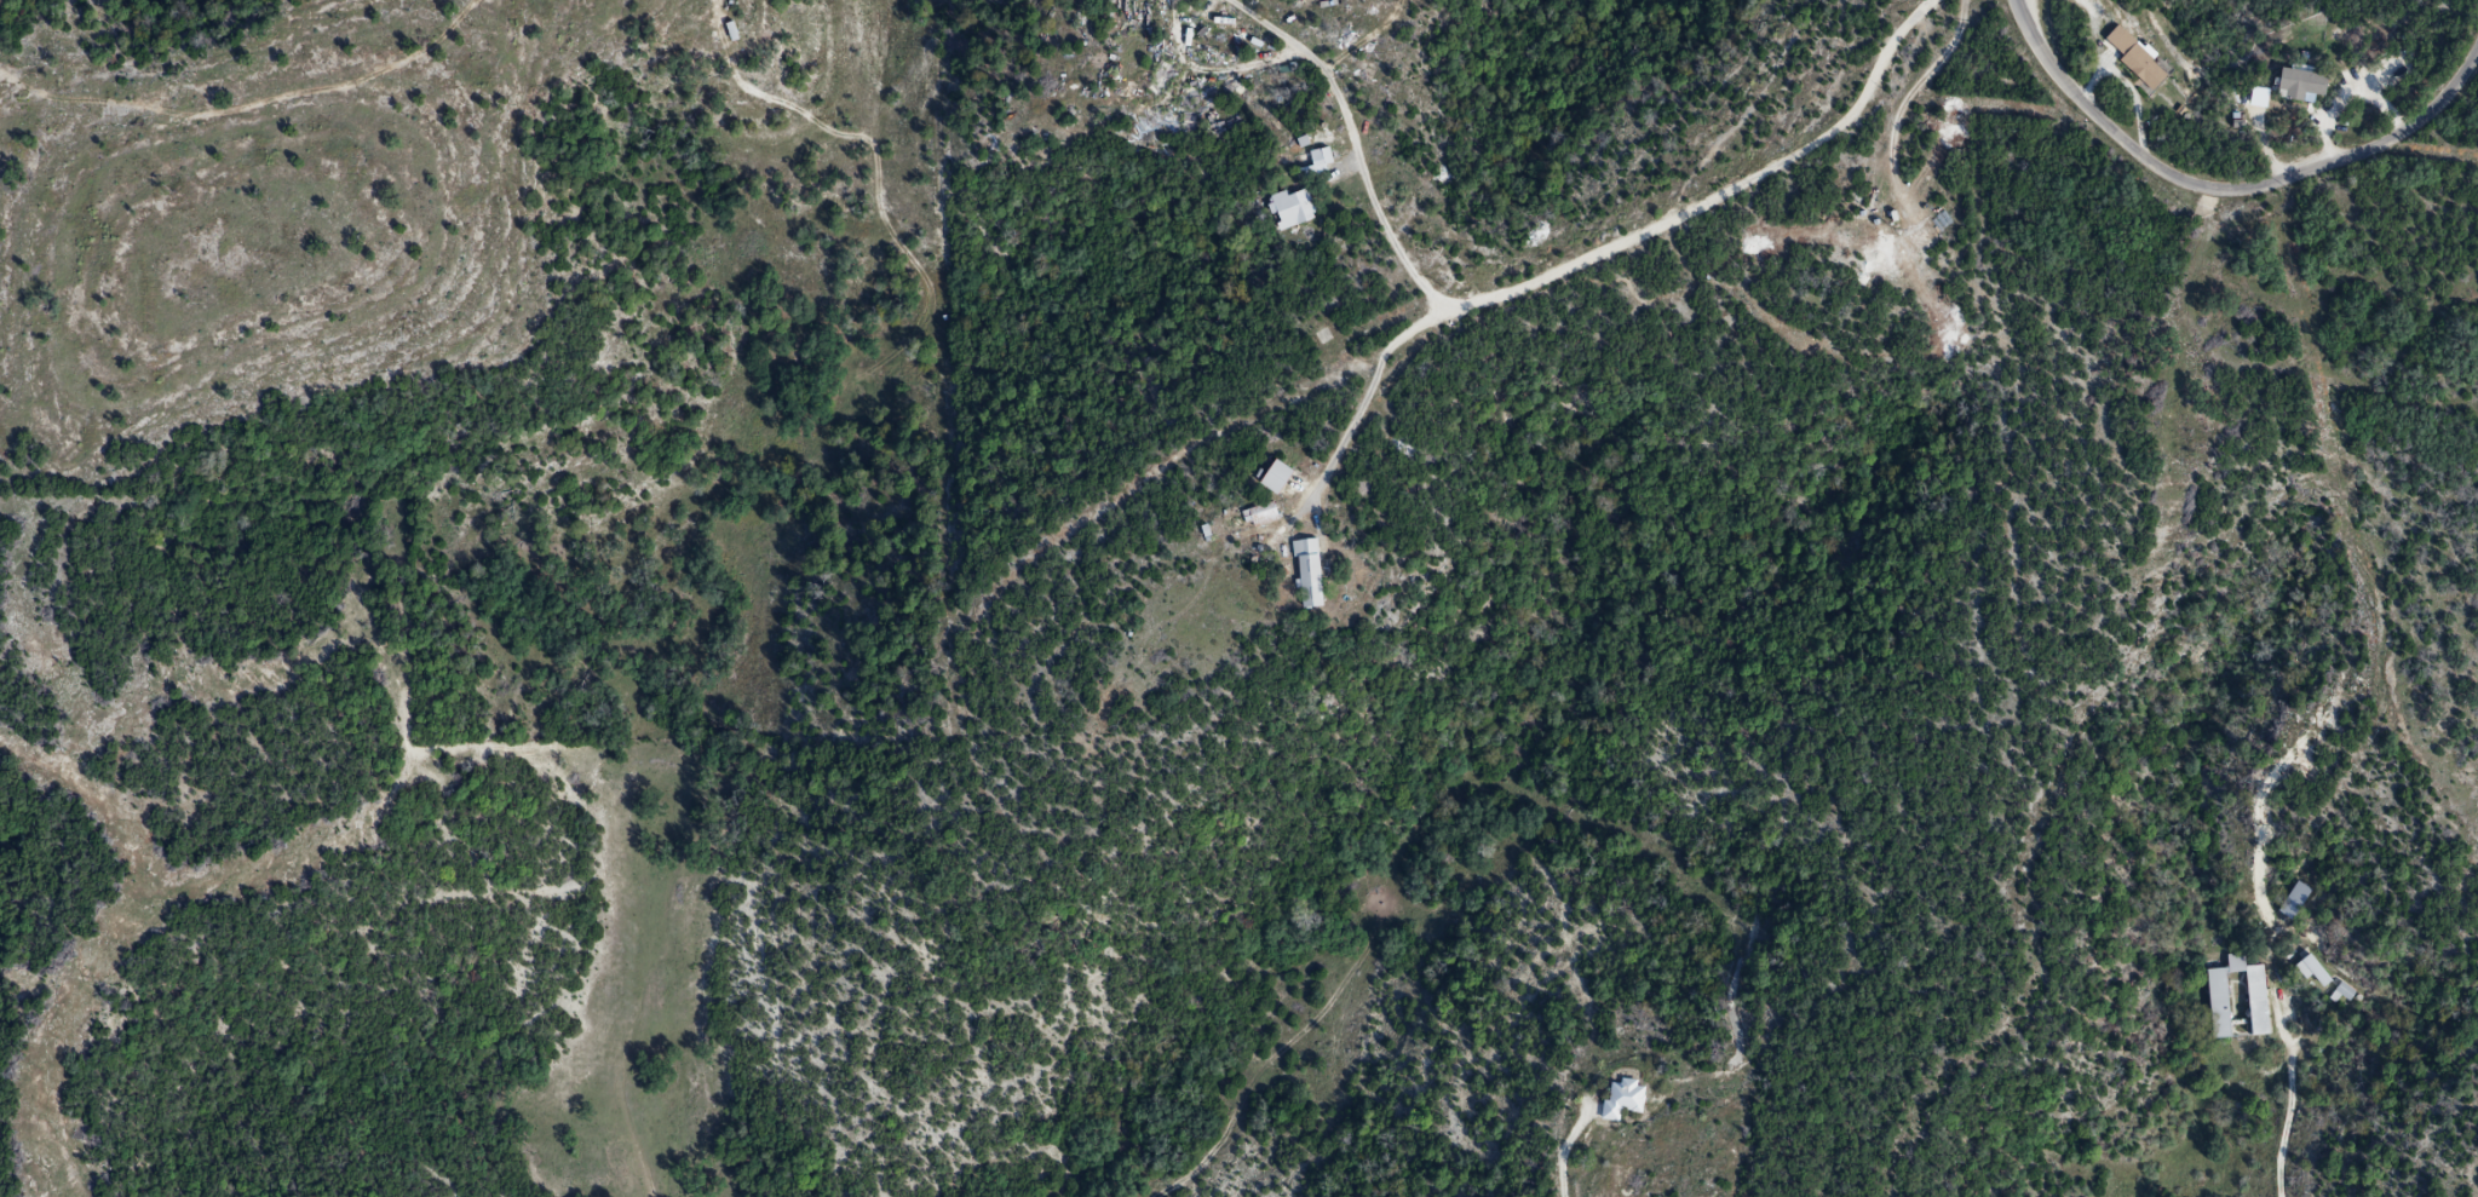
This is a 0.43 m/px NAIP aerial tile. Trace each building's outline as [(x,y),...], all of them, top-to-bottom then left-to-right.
[(2152,95),(2168,79),(2153,64),(2158,60),(2123,25),(2102,45),(2152,95)] [(727,27),(731,43),(737,41),(733,26),(727,27)] [(2328,76),(2281,73),(2279,94),(2287,95),(2286,103),(2304,104),(2305,98),(2326,99),(2328,76)] [(1327,167),(1332,166),(1331,150),(1310,152),(1312,169),(1297,171),(1299,184),(1328,181),(1327,167)] [(1270,215),(1277,215),(1278,226),(1314,225),(1313,193),(1269,195),(1270,215)] [(1276,498),(1294,475),(1277,461),(1259,485),(1276,498)] [(1248,533),(1279,522),(1273,504),(1241,515),(1248,533)] [(1323,609),(1316,541),(1295,543),(1301,611),(1323,609)] [(2292,922),(2312,893),(2298,883),(2278,913),(2292,922)] [(2212,1041),(2231,1039),(2227,975),(2247,973),(2252,1037),(2269,1036),(2264,967),(2245,968),(2244,955),(2228,956),(2229,970),(2207,971),(2212,1041)] [(2356,995),(2342,984),(2335,993),(2348,1004),(2356,995)] [(1642,1114),(1645,1087),(1608,1082),(1604,1122),(1619,1124),(1620,1112),(1642,1114)]
